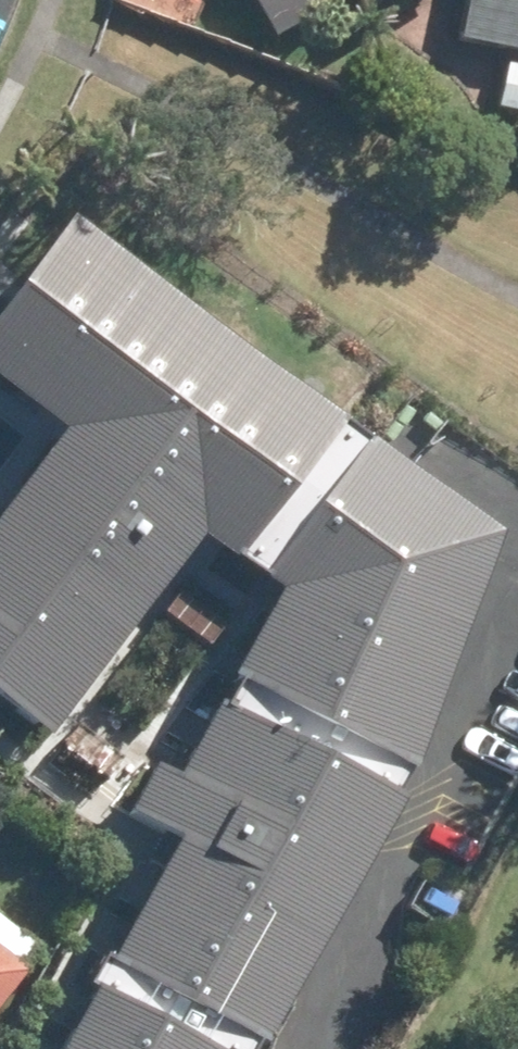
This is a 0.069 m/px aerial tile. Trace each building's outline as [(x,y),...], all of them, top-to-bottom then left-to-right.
[(277,38),(343,0),(255,0),(277,38)] [(457,38),(517,48),(517,0),(467,0),(457,38)] [(500,103),(517,108),(517,67),(511,65),(500,103)] [(196,434),(263,349),(229,321),(245,300),(222,282),(232,268),(172,222),(159,237),(118,204),(0,355),(0,409),(160,535),(209,471),(169,440),(182,424),(196,434)] [(0,432),(0,474),(2,476),(0,478),(0,552),(6,556),(0,564),(0,771),(12,780),(113,650),(149,678),(182,637),(189,576),(180,569),(188,558),(160,535),(11,418),(0,432)] [(340,468),(253,690),(452,790),(517,656),(517,545),(340,468)] [(253,690),(119,961),(283,1048),(309,1048),(452,790),(253,690)] [(28,970),(22,967),(36,948),(0,920),(0,1007),(28,970)] [(119,961),(60,1048),(283,1048),(119,961)]
